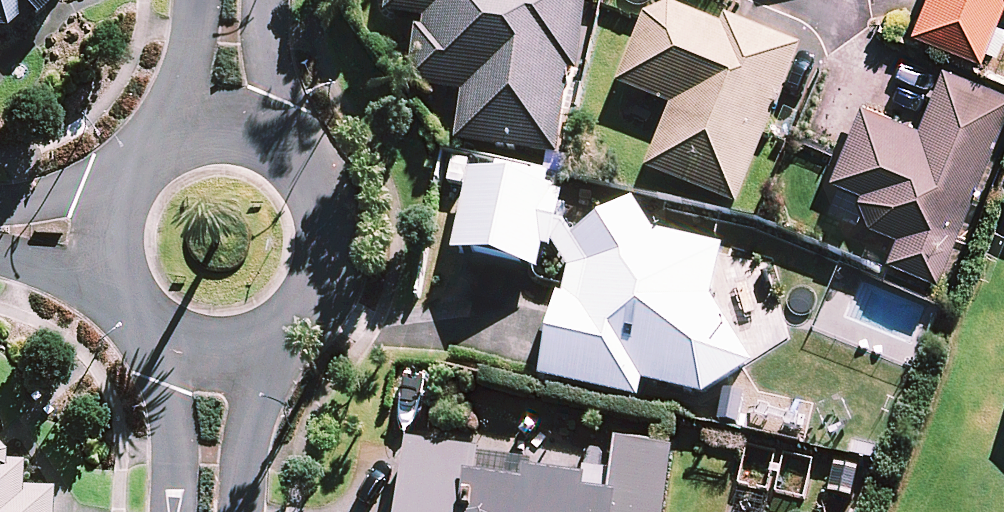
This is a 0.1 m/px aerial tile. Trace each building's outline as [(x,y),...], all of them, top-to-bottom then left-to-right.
[(5,28),(22,9),(33,18),(49,0),(0,0),(0,28),(5,28)] [(386,16),(424,21),(423,30),(417,30),(409,89),(462,96),(456,145),(558,158),(570,73),(578,74),(588,0),(388,0),(386,16)] [(915,26),(986,54),(1003,8),(1003,0),(925,0),(915,26)] [(645,174),(738,210),(802,49),(726,19),(722,27),(671,7),(645,18),(644,21),(618,87),(671,108),(645,174)] [(1003,118),(1003,85),(944,61),(921,121),(862,98),(832,172),(862,184),(859,192),(871,220),(898,231),(889,253),(942,274),(1003,118)] [(722,249),(654,235),(632,201),(556,250),(569,270),(560,314),(572,316),(558,384),(640,401),(643,384),(705,397),(753,366),(712,302),(722,249)] [(399,511),(666,511),(674,450),(618,442),(610,498),(475,480),(479,453),(408,444),(399,511)] [(50,489),(20,487),(22,462),(3,461),(4,454),(0,454),(0,511),(49,511),(50,489)]
